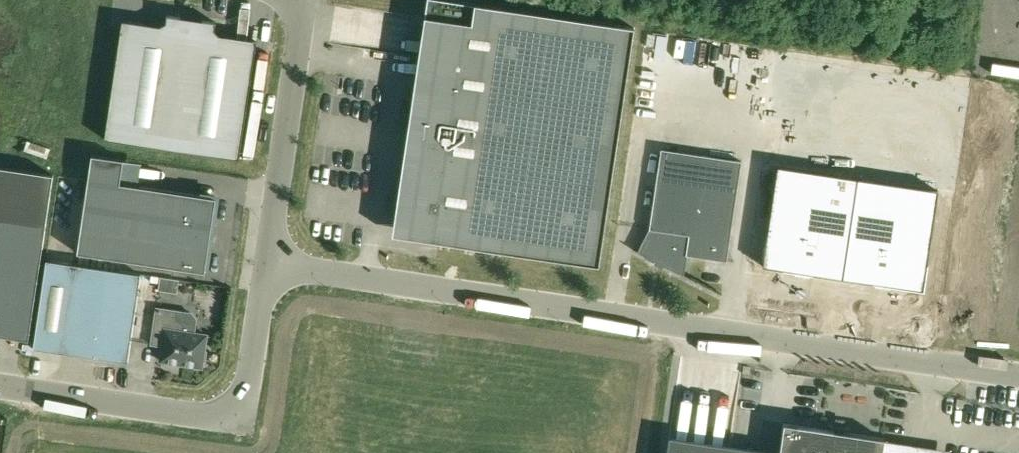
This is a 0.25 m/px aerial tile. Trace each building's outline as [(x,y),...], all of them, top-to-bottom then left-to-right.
[(419,56),(392,235),(599,266),(605,222),(634,28),(446,0),(427,0),(419,56)] [(257,41),(235,38),(219,35),(214,30),(215,24),(216,24),(216,22),(202,20),(180,17),(167,15),(166,16),(167,17),(166,23),(160,26),(122,21),(105,139),(239,159),(257,41)] [(967,272),(1018,279),(1018,104),(992,100),(967,272)] [(633,250),(664,266),(668,268),(684,276),(687,256),(727,261),(742,161),(661,149),(649,229),(638,251),(634,249),(633,250)] [(216,198),(138,186),(120,184),(124,161),(124,160),(91,155),(77,254),(205,273),(206,269),(216,202),(216,198)] [(766,241),(763,267),(795,271),(810,274),(876,283),(890,286),(923,290),(927,265),(938,190),(777,166),(766,241)] [(29,340),(46,222),(52,182),(53,175),(7,168),(0,167),(0,336),(29,340)] [(141,274),(74,264),(46,260),(33,348),(128,362),(138,294),(141,274)] [(179,280),(141,274),(138,294),(149,296),(151,282),(160,283),(159,291),(177,294),(179,280)] [(176,321),(177,311),(156,308),(151,344),(163,346),(161,361),(201,367),(202,363),(205,361),(207,352),(204,349),(206,335),(184,332),(185,327),(180,322),(176,321)] [(884,439),(784,424),(779,452),(882,452),(884,439)] [(758,450),(691,440),(689,452),(775,452),(758,450)]
